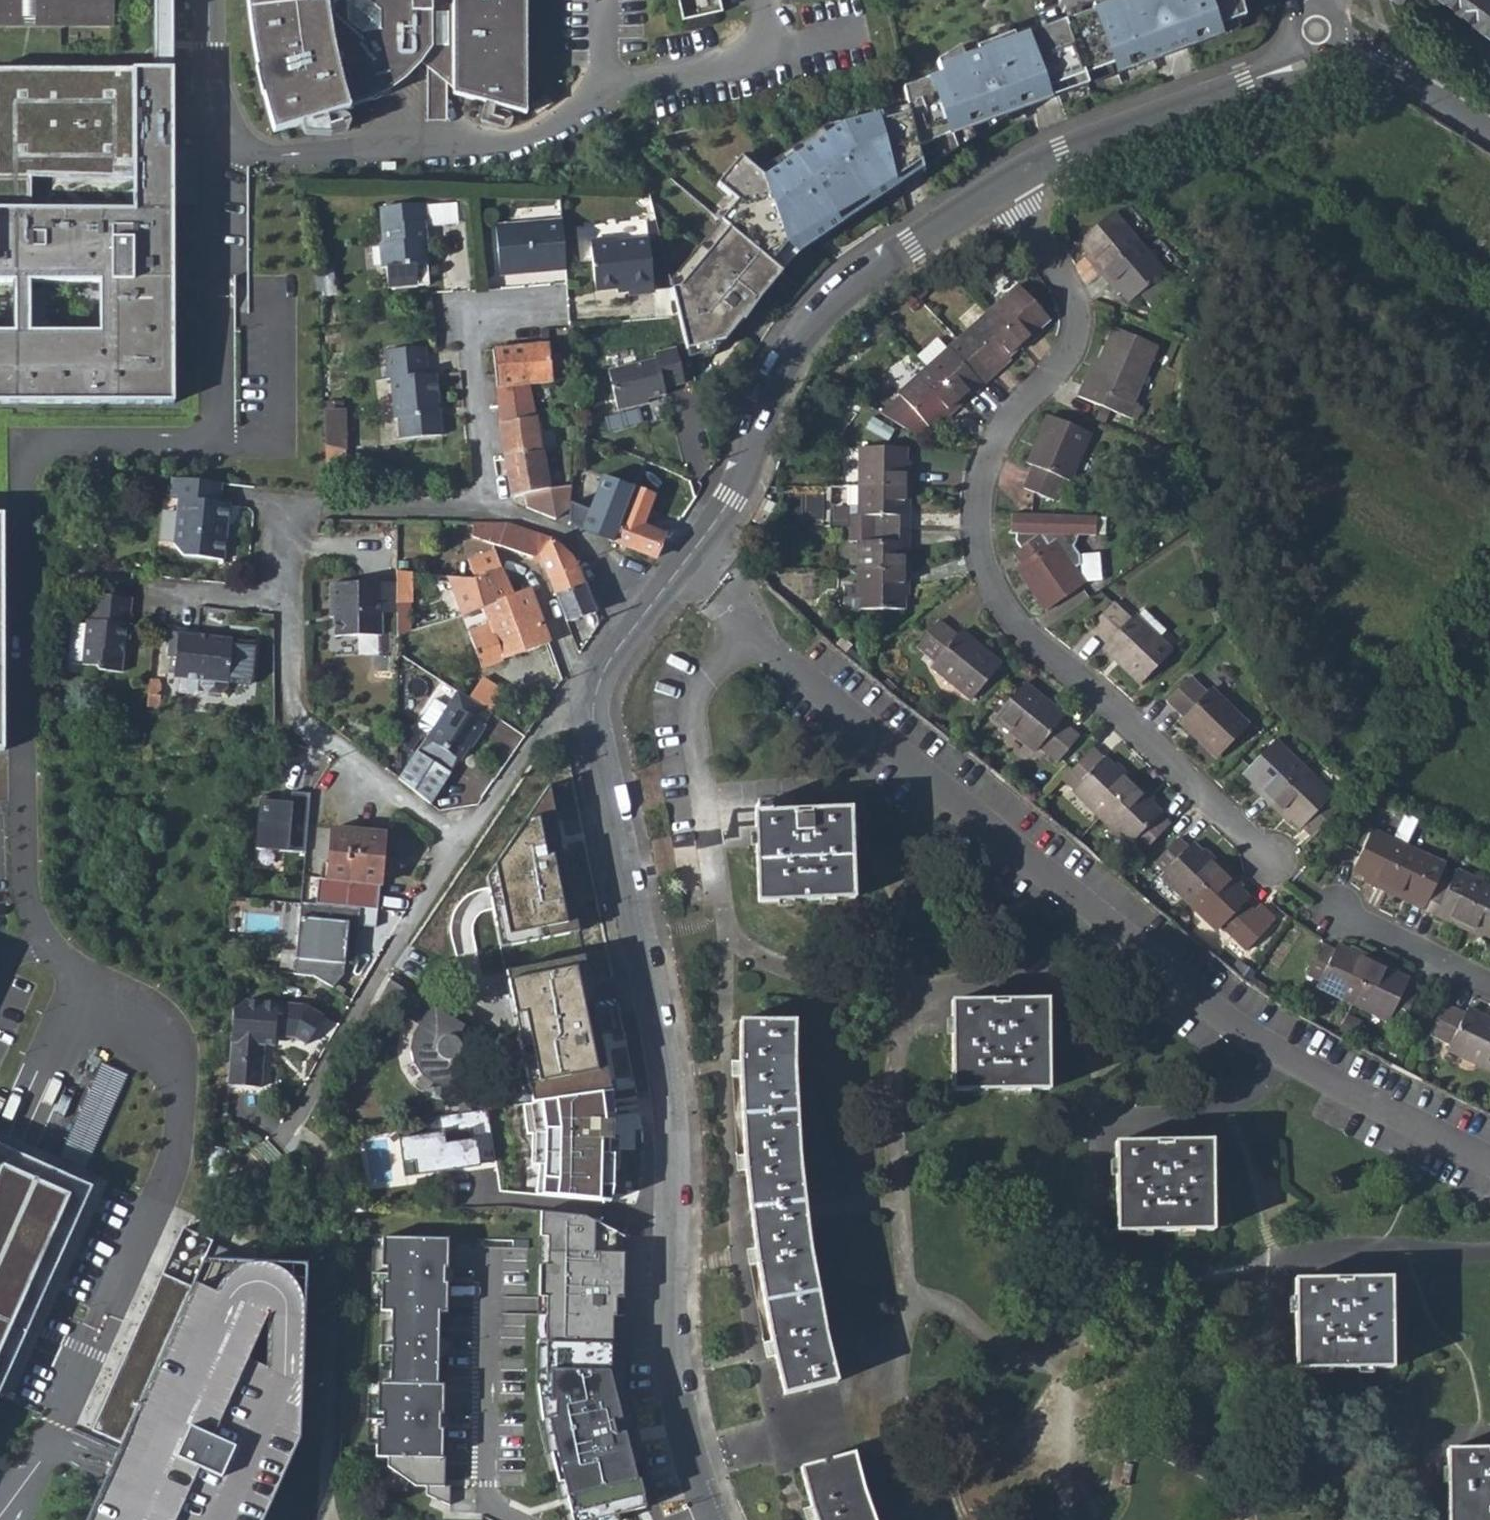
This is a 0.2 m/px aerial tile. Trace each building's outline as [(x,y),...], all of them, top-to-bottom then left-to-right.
[(113,0),(0,0),(0,27),(113,27),(113,0)] [(151,70),(173,70),(173,46),(173,0),(152,0),(151,70)] [(243,10),(254,77),(268,132),(297,124),(299,134),(326,136),(340,131),(348,124),(344,110),(365,103),(382,95),(402,81),(418,63),(427,70),(425,122),(436,122),(446,122),(446,86),(450,89),(450,94),(482,102),(478,122),(505,130),(512,123),(514,111),(525,114),(527,0),(242,0),(243,10)] [(916,150),(1048,99),(1045,90),(1084,76),(1114,65),(1117,74),(1163,57),(1159,49),(1216,28),(1244,18),(1243,0),(1103,0),(1092,4),(1094,9),(1015,39),(1013,34),(977,48),(979,53),(964,59),(960,47),(937,62),(942,74),(901,90),(905,108),(916,150)] [(1441,4),(1489,40),(1489,0),(1436,0),(1441,4)] [(1159,49),(1163,57),(1219,37),(1216,28),(1159,49)] [(0,70),(0,405),(175,404),(170,131),(173,70),(151,70),(0,70)] [(1045,90),(1048,99),(1087,84),(1084,76),(1045,90)] [(730,232),(683,290),(674,292),(691,361),(712,354),(741,321),(743,323),(781,273),(771,264),(786,246),(798,254),(842,224),(837,216),(867,198),(872,205),(899,186),(898,174),(918,161),(916,150),(905,108),(854,120),(763,182),(739,163),(718,190),(737,205),(721,225),(730,232)] [(921,172),(918,161),(898,174),(899,186),(921,172)] [(429,207),(430,222),(430,227),(460,224),(458,204),(429,207)] [(388,267),(388,286),(428,284),(427,265),(430,265),(428,242),(425,243),(423,223),(430,222),(429,207),(428,205),(381,208),(383,245),(379,245),(380,267),(388,267)] [(1090,264),(1101,277),(1139,244),(1112,214),(1079,242),(1094,261),(1090,264)] [(533,271),(533,274),(566,271),(561,221),(496,228),(500,277),(520,276),(519,270),(528,269),(533,271)] [(630,293),(655,291),(650,238),(620,241),(615,236),(591,239),(598,290),(630,287),(630,293)] [(1165,273),(1139,244),(1101,277),(1111,290),(1116,285),(1130,303),(1141,293),(1162,275),(1165,273)] [(1141,293),(1153,308),(1169,296),(1169,284),(1162,275),(1141,293)] [(1019,286),(990,312),(1021,346),(1024,349),(1034,339),(1032,337),(1050,320),(1019,286)] [(1001,365),(1021,346),(990,312),(969,331),(979,343),(969,352),(993,378),(1003,368),(1001,365)] [(1089,369),(1078,396),(1134,421),(1140,406),(1134,403),(1157,347),(1114,329),(1094,372),(1089,369)] [(550,356),(559,357),(557,341),(549,342),(550,356)] [(496,423),(508,492),(509,496),(514,496),(548,491),(529,385),(551,383),(552,377),(558,376),(558,369),(560,366),(561,361),(559,360),(559,357),(550,356),(549,342),(493,349),(497,393),(496,423)] [(395,438),(440,436),(436,378),(427,378),(425,347),(383,351),(385,382),(389,381),(391,420),(395,420),(395,438)] [(982,388),(993,378),(969,352),(960,360),(950,349),(929,368),(959,403),(979,386),(982,388)] [(660,360),(612,372),(621,412),(642,407),(641,402),(652,400),(668,396),(667,389),(687,384),(678,351),(658,356),(660,360)] [(950,416),(962,406),(959,403),(929,368),(879,413),(917,436),(928,427),(930,429),(948,414),(950,416)] [(344,411),(323,411),(325,449),(348,447),(344,411)] [(1069,482),(1090,434),(1047,415),(1026,464),(1032,466),(1023,488),(1055,503),(1064,481),(1069,482)] [(841,487),(860,488),(860,447),(842,448),(841,487)] [(907,448),(860,447),(860,488),(906,489),(910,489),(910,474),(907,473),(907,448)] [(601,477),(581,529),(656,561),(664,538),(643,529),(654,499),(601,477)] [(220,503),(221,484),(172,479),(171,498),(178,498),(174,541),(181,557),(222,561),(225,537),(219,536),(221,525),(227,525),(228,504),(220,503)] [(906,513),(906,489),(860,488),(859,515),(852,515),(852,527),(877,528),(910,529),(910,514),(906,513)] [(1095,535),(1097,517),(1012,512),(1011,534),(1017,534),(1017,540),(1020,547),(1014,554),(1021,565),(1016,568),(1046,611),(1085,584),(1075,570),(1084,563),(1081,556),(1080,554),(1078,550),(1077,547),(1073,545),(1080,534),(1095,535)] [(496,545),(533,556),(541,553),(549,539),(542,536),(507,523),(457,522),(457,532),(496,545)] [(909,547),(910,529),(877,528),(876,542),(860,543),(859,568),(905,569),(906,547),(909,547)] [(541,561),(549,577),(555,594),(585,585),(580,569),(573,559),(564,550),(559,545),(549,539),(541,553),(541,561)] [(494,554),(468,563),(475,580),(501,568),(494,554)] [(1086,581),(1103,578),(1100,561),(1083,564),(1086,581)] [(475,580),(450,577),(462,613),(482,607),(510,597),(501,568),(475,580)] [(909,587),(910,572),(910,569),(905,569),(859,568),(859,590),(859,608),(905,610),(904,587),(909,587)] [(408,573),(392,571),(393,584),(393,596),(408,596),(408,573)] [(379,637),(378,613),(378,584),(329,584),(329,604),(334,605),(333,637),(379,637)] [(378,584),(378,613),(393,613),(393,596),(393,584),(378,584)] [(565,624),(595,614),(585,585),(555,594),(565,624)] [(859,590),(844,589),(844,604),(848,608),(859,608),(859,590)] [(488,623),(467,629),(479,666),(547,644),(528,592),(510,597),(482,607),(488,623)] [(133,600),(92,596),(90,619),(87,618),(86,625),(83,661),(82,663),(96,665),(102,670),(122,673),(126,643),(131,643),(133,626),(131,626),(133,600)] [(1172,651),(1159,638),(1138,618),(1135,615),(1131,620),(1113,603),(1089,627),(1107,644),(1102,650),(1140,685),(1172,651)] [(482,607),(462,613),(467,629),(488,623),(482,607)] [(1138,618),(1159,638),(1165,631),(1144,611),(1138,618)] [(934,663),(931,667),(971,700),(1000,665),(960,632),(957,635),(938,621),(916,648),(934,663)] [(83,661),(86,625),(73,623),(69,660),(83,661)] [(228,688),(229,680),(252,681),(256,639),(233,637),(233,636),(208,633),(207,638),(201,638),(202,632),(202,629),(171,626),(168,656),(177,657),(176,672),(179,677),(202,679),(201,684),(208,691),(220,692),(224,692),(228,688)] [(1216,759),(1235,739),(1245,730),(1248,726),(1212,689),(1206,693),(1190,678),(1166,702),(1183,717),(1178,722),(1216,759)] [(482,681),(469,702),(491,715),(504,694),(482,681)] [(1024,683),(995,720),(1035,752),(1039,748),(1058,763),(1079,736),(1061,721),(1064,716),(1024,683)] [(162,685),(148,684),(146,704),(160,706),(162,685)] [(428,743),(461,762),(474,742),(477,744),(487,730),(483,727),(491,715),(469,702),(458,694),(448,711),(434,703),(419,727),(420,732),(430,739),(428,743)] [(1235,739),(1241,744),(1250,735),(1245,730),(1235,739)] [(422,741),(409,731),(404,739),(416,749),(422,741)] [(1256,796),(1267,807),(1302,770),(1273,742),(1242,774),(1260,792),(1256,796)] [(461,762),(428,743),(422,753),(452,775),(461,762)] [(410,757),(446,784),(451,777),(452,775),(422,753),(416,749),(410,757)] [(1073,790),(1102,819),(1135,784),(1125,773),(1122,776),(1093,749),(1065,778),(1075,788),(1073,790)] [(395,779),(432,807),(446,784),(410,757),(395,779)] [(1331,797),(1302,770),(1267,807),(1278,818),(1282,814),(1298,830),(1300,829),(1311,839),(1337,813),(1326,802),(1331,797)] [(1131,845),(1140,855),(1169,825),(1160,816),(1161,814),(1144,797),(1146,796),(1135,784),(1102,819),(1130,846),(1131,845)] [(260,797),(256,849),(305,853),(310,794),(292,793),(291,804),(279,803),(280,798),(260,797)] [(850,809),(755,812),(758,902),(854,899),(850,809)] [(1391,840),(1408,848),(1421,822),(1404,814),(1391,840)] [(382,834),(328,830),(324,881),(318,880),(316,904),(359,908),(376,909),(382,834)] [(1408,848),(1391,840),(1371,831),(1350,872),(1374,884),(1372,887),(1385,894),(1408,848)] [(1160,875),(1188,903),(1224,865),(1213,855),(1209,858),(1193,844),(1189,847),(1179,838),(1154,862),(1164,872),(1160,875)] [(1400,896),(1425,908),(1438,881),(1446,865),(1408,848),(1385,894),(1399,900),(1400,896)] [(1236,877),(1224,865),(1188,903),(1217,931),(1221,927),(1246,953),(1271,929),(1269,927),(1276,920),(1263,907),(1256,913),(1246,902),(1250,899),(1232,881),(1236,877)] [(1448,885),(1438,881),(1425,908),(1447,918),(1445,922),(1461,930),(1484,884),(1456,871),(1448,885)] [(1484,884),(1461,930),(1475,937),(1477,934),(1489,940),(1489,888),(1484,884)] [(486,921),(552,934),(558,898),(493,886),(486,921)] [(295,974),(315,976),(334,989),(343,975),(346,939),(356,940),(359,908),(316,904),(300,903),(295,974)] [(1316,986),(1353,1005),(1376,959),(1359,950),(1357,954),(1338,944),(1336,949),(1323,942),(1306,974),(1319,981),(1316,986)] [(1389,965),(1376,959),(1353,1005),(1388,1022),(1392,1016),(1404,1022),(1419,991),(1408,985),(1409,980),(1387,969),(1389,965)] [(464,1027),(419,999),(407,1019),(422,1028),(416,1037),(413,1049),(416,1063),(423,1074),(434,1082),(447,1085),(454,1085),(452,1062),(456,1060),(460,1056),(462,1051),(461,1046),(459,1041),(457,1039),(464,1027)] [(1048,1000),(951,1001),(954,1091),(1049,1089),(1048,1000)] [(245,1001),(235,1010),(229,1085),(262,1088),(265,1046),(276,1036),(296,1038),(308,1045),(324,1016),(307,1006),(245,1001)] [(1443,1004),(1429,1034),(1450,1045),(1448,1050),(1489,1071),(1489,1020),(1469,1009),(1465,1015),(1443,1004)] [(783,1395),(837,1381),(834,1364),(828,1342),(824,1320),(819,1297),(814,1272),(810,1246),(807,1220),(800,1145),(795,1077),(795,1020),(740,1021),(740,1038),(742,1096),(743,1127),(745,1156),(747,1186),(757,1266),(763,1293),(768,1320),(774,1348),(778,1363),(781,1379),(783,1395)] [(276,1036),(265,1046),(275,1046),(276,1036)] [(84,1172),(127,1075),(100,1063),(57,1160),(84,1172)] [(541,1077),(545,1102),(553,1101),(596,1095),(592,1069),(541,1077)] [(262,1088),(229,1085),(228,1091),(261,1094),(262,1088)] [(605,1158),(596,1095),(553,1101),(558,1149),(547,1151),(550,1166),(605,1158)] [(547,1117),(545,1102),(490,1110),(492,1126),(547,1117)] [(472,1113),(428,1119),(431,1136),(403,1140),(407,1165),(417,1164),(419,1175),(497,1163),(492,1126),(490,1110),(472,1113)] [(1213,1140),(1115,1142),(1117,1232),(1214,1230),(1213,1140)] [(0,1391),(92,1187),(0,1146),(0,1392),(0,1391)] [(417,1164),(407,1165),(409,1179),(498,1166),(497,1163),(419,1175),(417,1164)] [(590,1220),(549,1218),(547,1241),(557,1242),(554,1372),(619,1378),(622,1240),(590,1220)] [(213,1244),(183,1230),(163,1277),(192,1290),(212,1246),(213,1244)] [(451,1315),(451,1244),(389,1240),(385,1315),(397,1314),(397,1391),(383,1392),(382,1462),(414,1492),(450,1488),(442,1390),(441,1316),(451,1315)] [(192,1290),(163,1277),(92,1433),(122,1447),(112,1471),(90,1519),(265,1519),(301,1440),(308,1268),(258,1266),(212,1246),(192,1290)] [(1391,1278),(1295,1279),(1296,1369),(1392,1368),(1391,1278)] [(554,1372),(561,1428),(554,1430),(580,1519),(586,1519),(653,1507),(619,1378),(554,1372)] [(1447,1449),(1448,1519),(1489,1519),(1489,1448),(1447,1449)] [(800,1468),(803,1474),(811,1503),(817,1519),(874,1519),(872,1514),(868,1503),(865,1492),(862,1481),(854,1453),(800,1468)]
